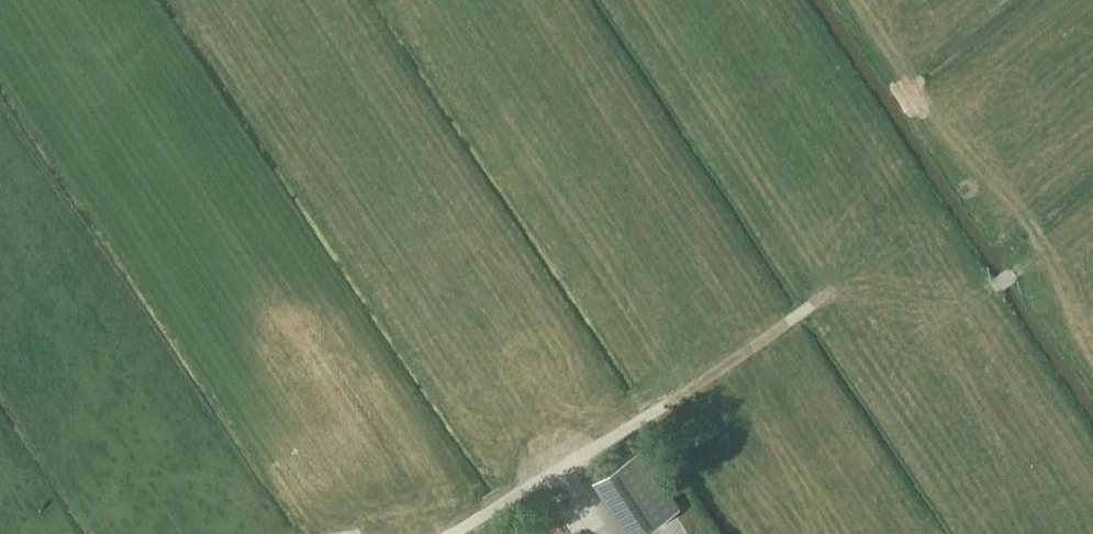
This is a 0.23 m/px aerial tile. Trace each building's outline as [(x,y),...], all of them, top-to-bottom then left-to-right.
[(594,479),(629,533),(636,533),(679,506),(641,447),(593,478),(594,479)]
